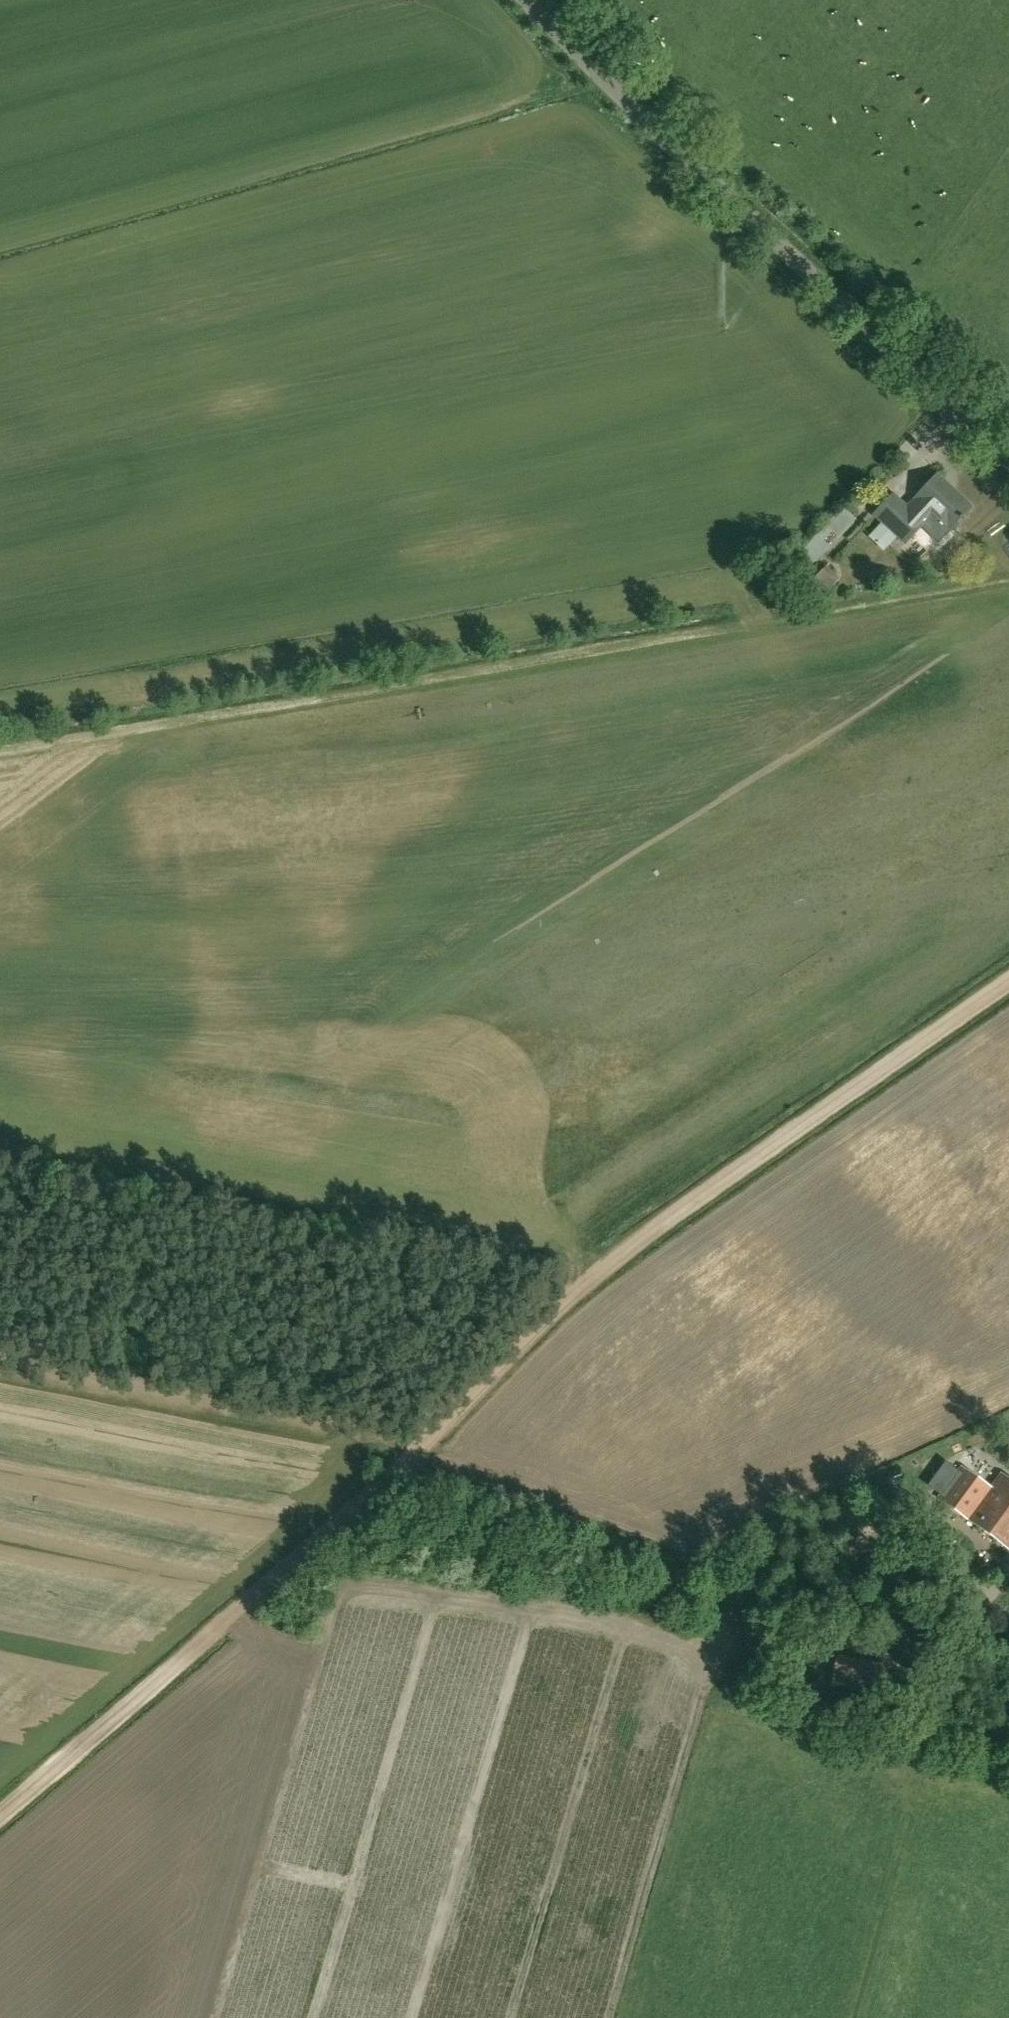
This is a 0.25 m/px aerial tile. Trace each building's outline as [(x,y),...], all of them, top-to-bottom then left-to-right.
[(883,552),(898,537),(903,542),(922,522),(919,520),(928,510),(948,529),(969,506),(936,475),(906,507),(892,493),(873,513),(882,522),(867,537),(883,552)] [(844,509),(828,526),(826,525),(800,551),(813,563),(829,547),(823,541),(832,532),(838,538),(856,520),(844,509)] [(961,1468),(938,1499),(1008,1550),(1008,1549),(1008,1481),(1001,1475),(990,1490),(961,1468)]
